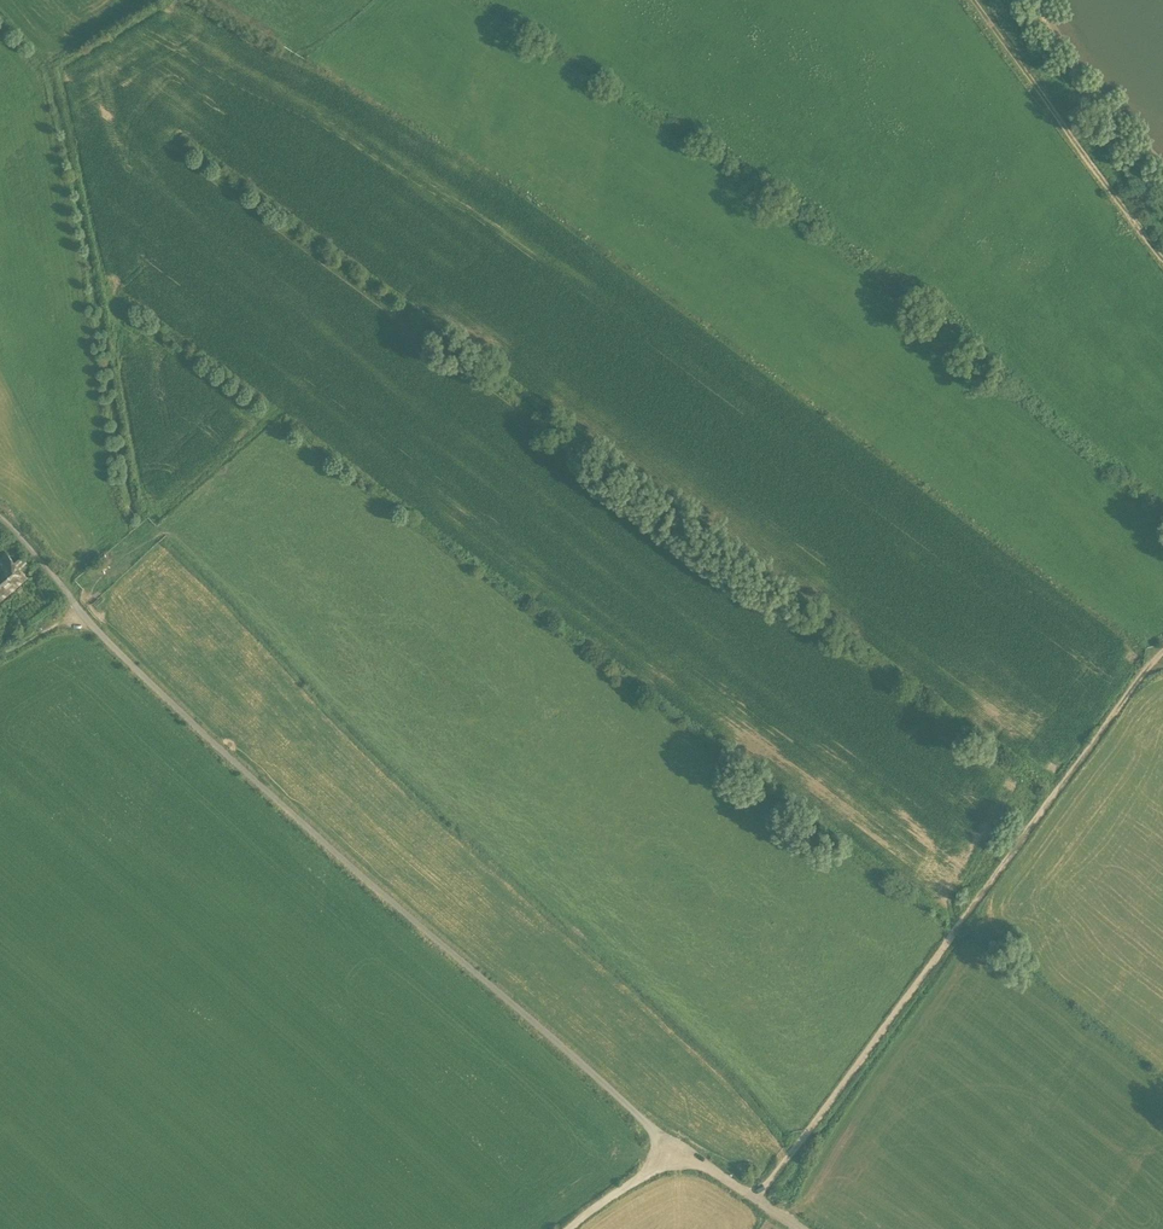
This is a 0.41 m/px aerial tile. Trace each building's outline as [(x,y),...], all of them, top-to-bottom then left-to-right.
[(5,552),(0,557),(0,598),(26,576),(5,552)]
